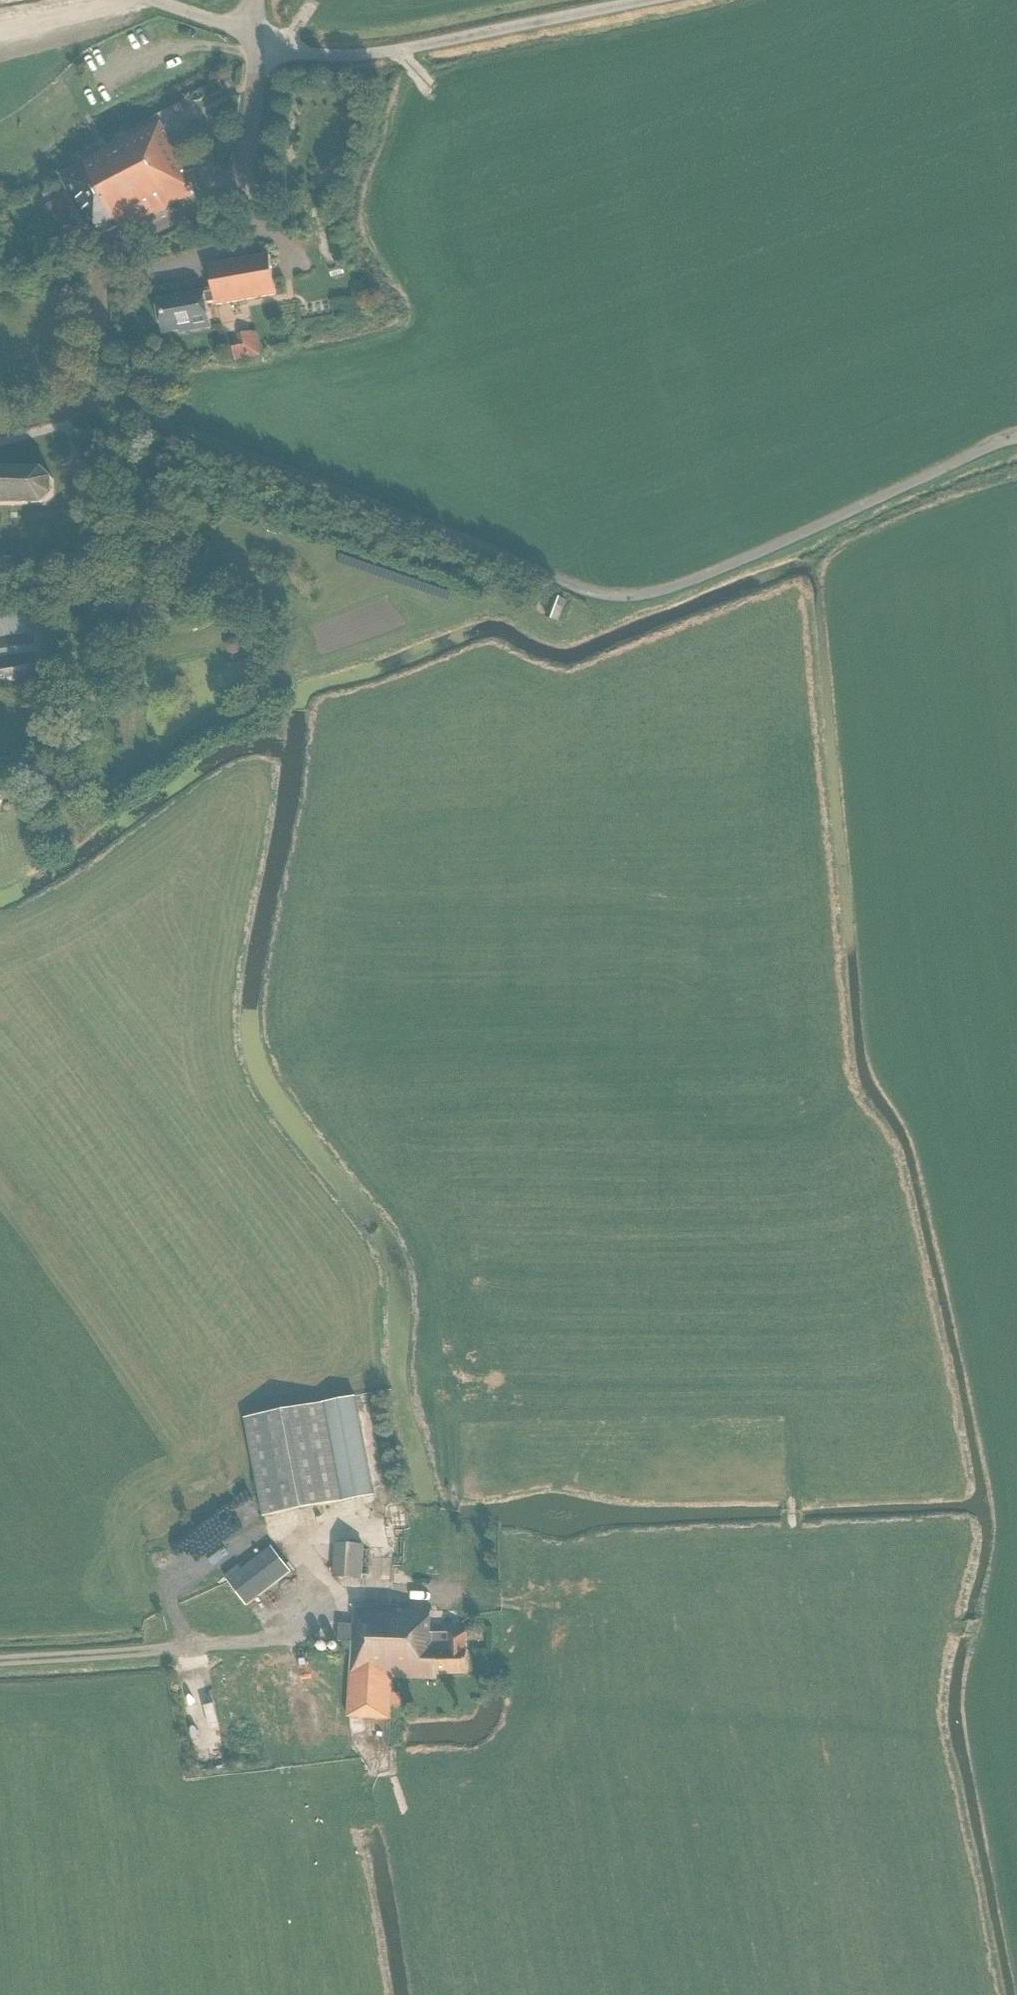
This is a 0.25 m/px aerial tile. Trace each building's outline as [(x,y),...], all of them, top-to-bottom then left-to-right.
[(188,173),(161,122),(61,175),(95,239),(123,225),(125,230),(194,194),(184,175),(188,173)] [(208,304),(216,302),(216,305),(277,294),(270,255),(209,266),(214,292),(206,294),(206,292),(157,300),(163,334),(180,331),(180,334),(212,328),(208,304)] [(258,331),(246,333),(249,348),(235,351),(237,362),(262,357),(258,331)] [(141,360),(131,361),(132,371),(142,370),(141,360)] [(42,507),(53,496),(53,482),(43,469),(0,469),(0,507),(42,507)] [(567,602),(555,598),(548,617),(559,621),(567,602)] [(40,681),(53,679),(49,654),(50,654),(42,612),(0,618),(0,689),(41,683),(40,681)] [(237,639),(231,639),(226,644),(227,651),(231,655),(238,654),(242,649),(242,643),(237,639)] [(245,1418),(264,1517),(375,1496),(356,1397),(245,1418)] [(365,1547),(336,1545),(334,1579),(363,1581),(365,1547)] [(222,1573),(246,1607),(291,1572),(273,1549),(239,1576),(233,1566),(222,1573)] [(339,1624),(339,1642),(353,1643),(349,1717),(391,1719),(392,1677),(438,1678),(439,1674),(470,1674),(470,1650),(469,1650),(470,1633),(433,1632),(434,1612),(354,1609),(353,1624),(339,1624)]
